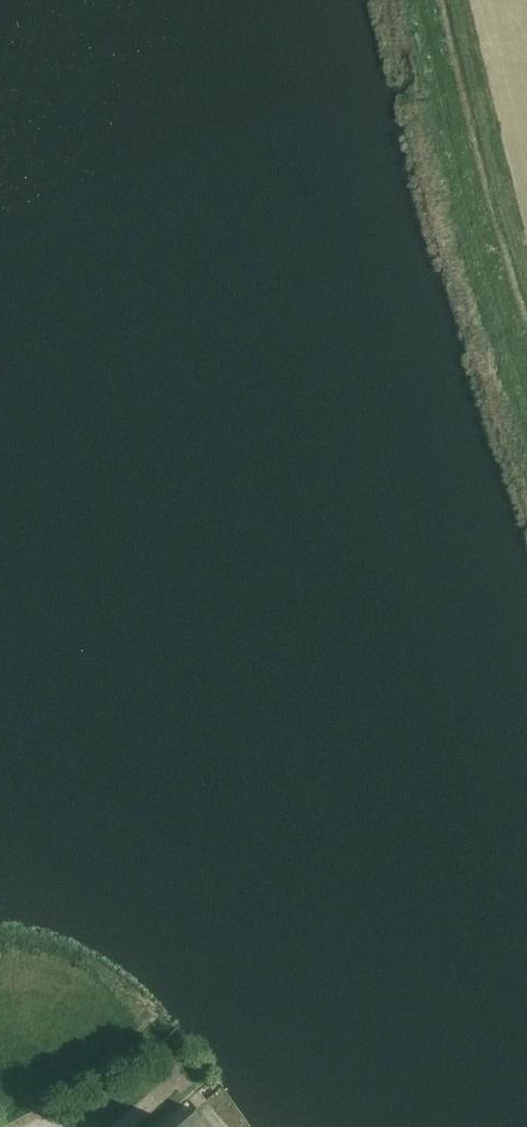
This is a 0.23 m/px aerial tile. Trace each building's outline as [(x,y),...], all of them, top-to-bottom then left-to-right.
[(195,1111),(177,1126),(209,1126),(195,1111)]
